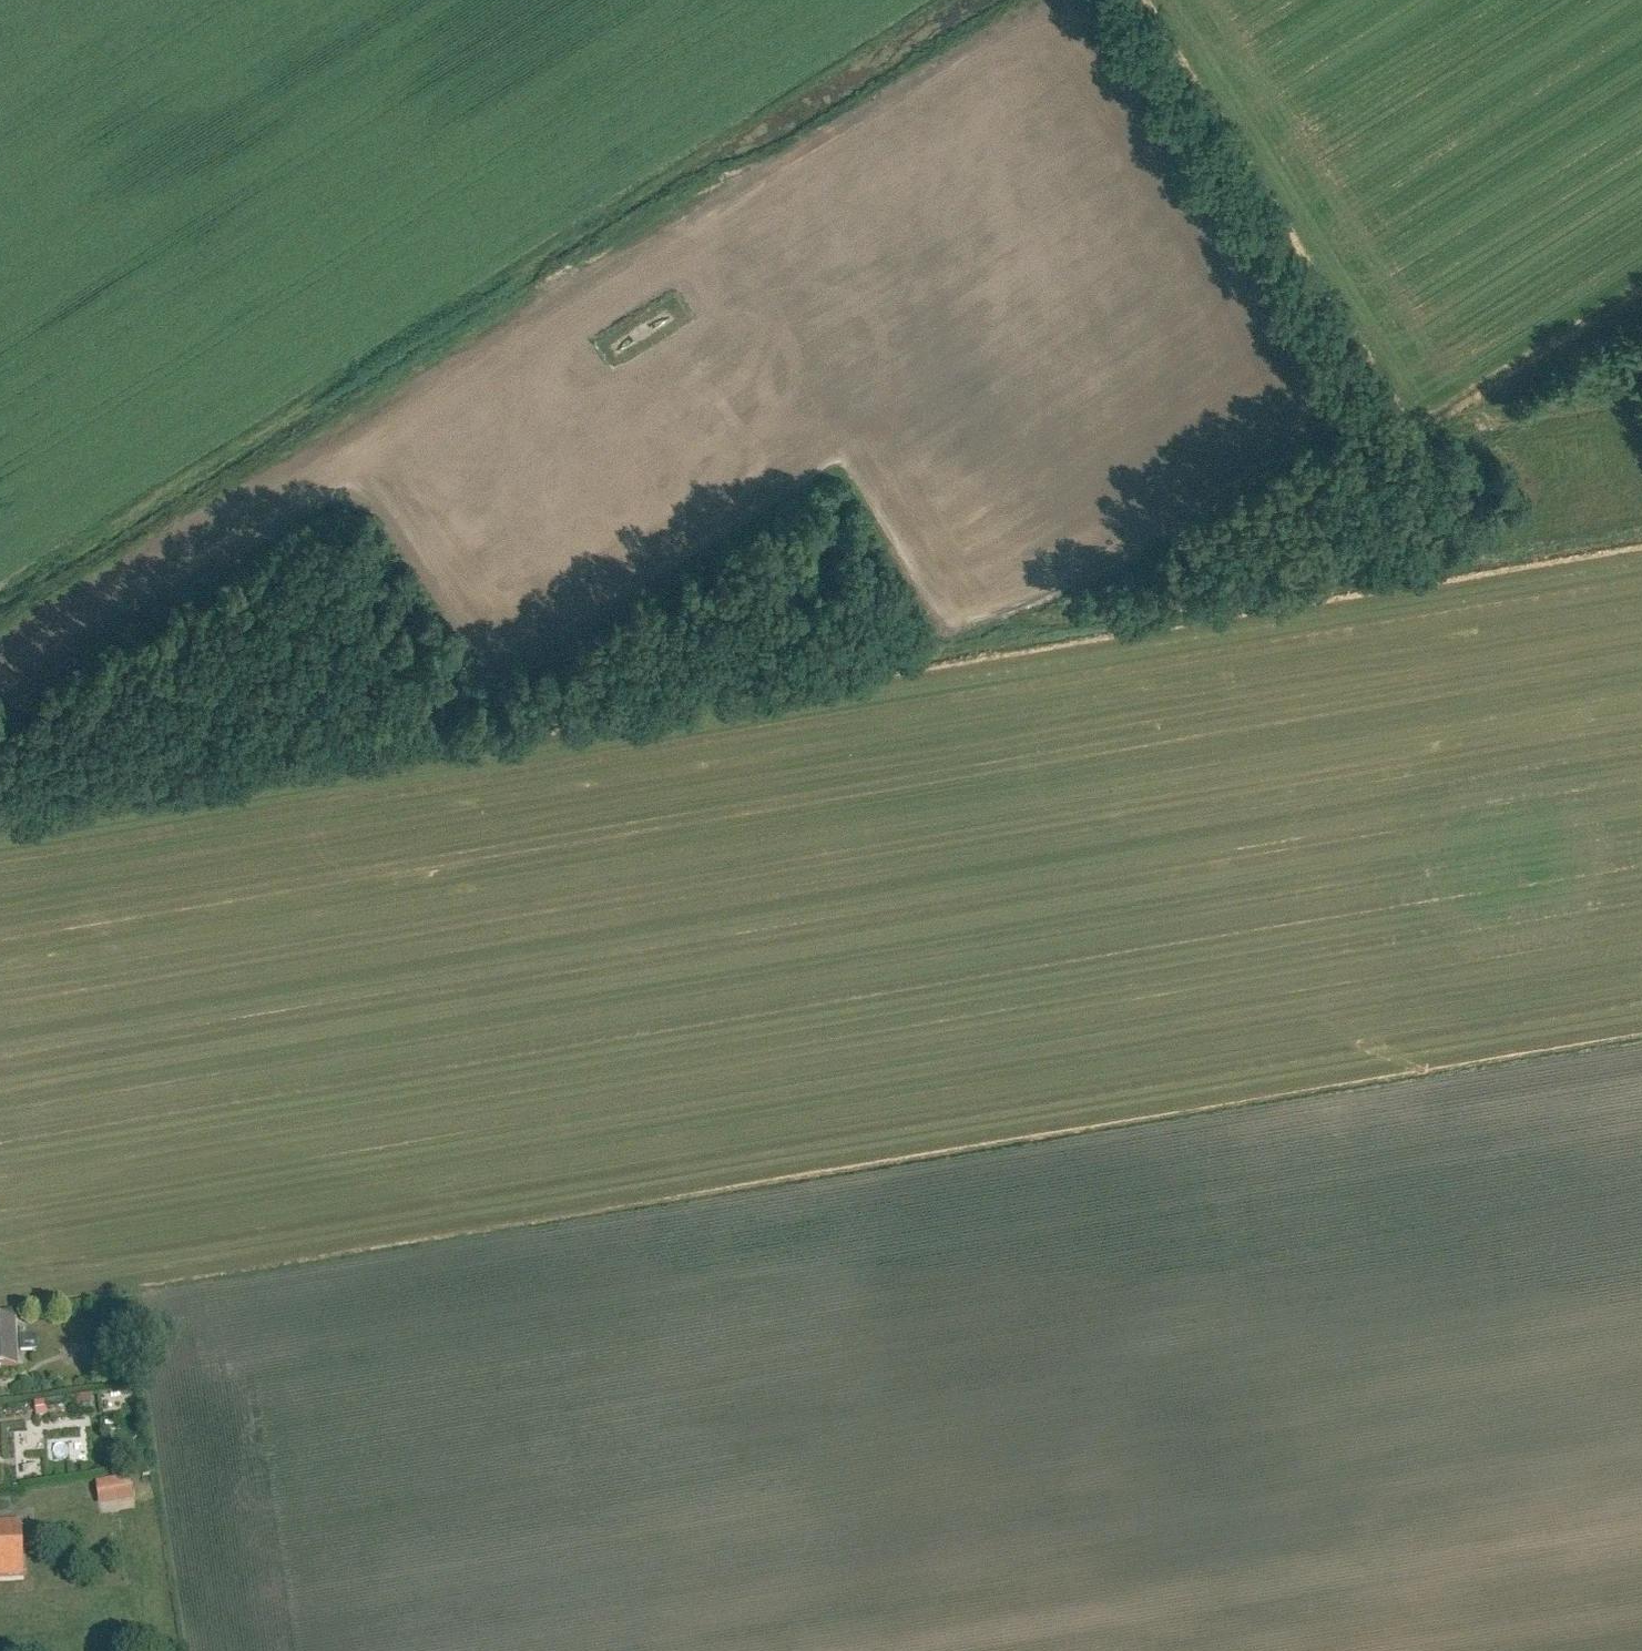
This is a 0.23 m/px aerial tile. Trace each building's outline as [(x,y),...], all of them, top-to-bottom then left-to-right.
[(16,1323),(0,1324),(0,1369),(18,1367),(16,1323)] [(36,1336),(19,1338),(20,1351),(37,1350),(36,1336)] [(95,1394),(75,1397),(78,1417),(98,1414),(95,1394)] [(46,1402),(34,1404),(36,1415),(47,1413),(46,1402)] [(98,1506),(133,1500),(129,1476),(94,1482),(98,1506)] [(23,1524),(0,1525),(0,1578),(25,1576),(23,1524)]
